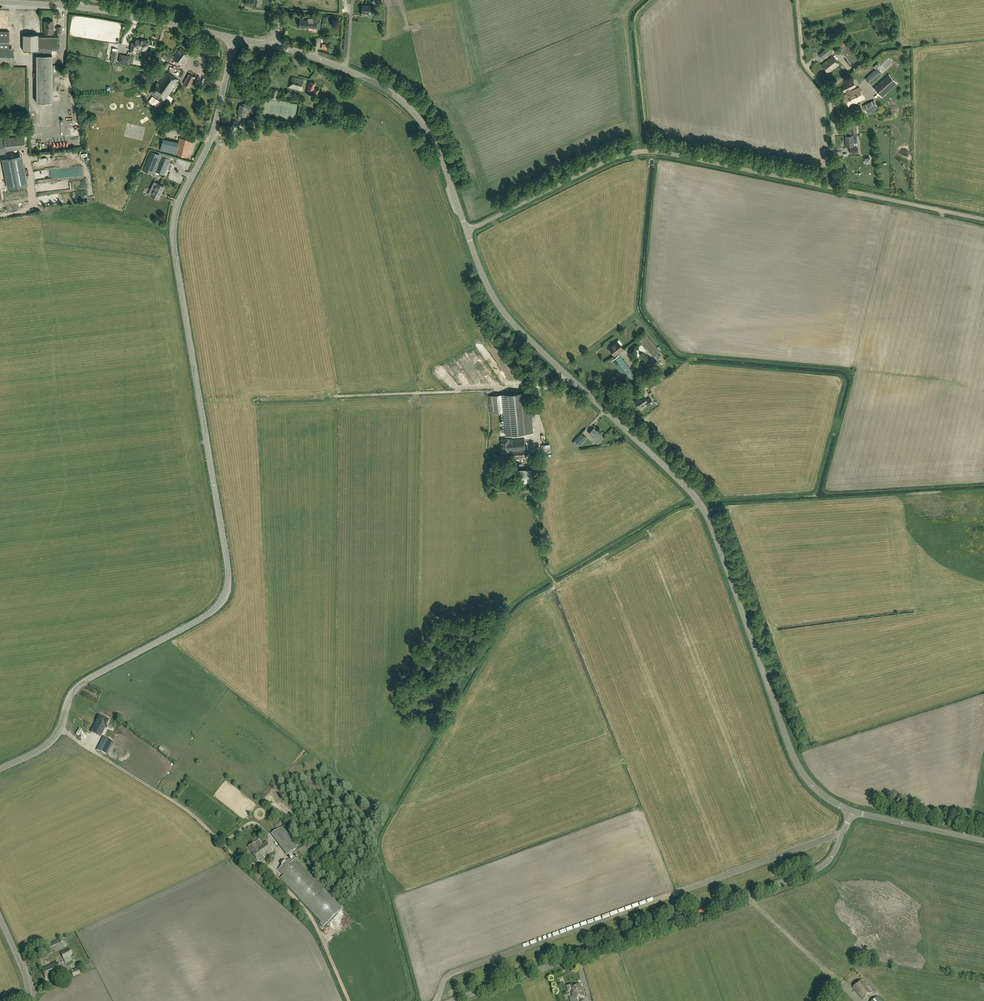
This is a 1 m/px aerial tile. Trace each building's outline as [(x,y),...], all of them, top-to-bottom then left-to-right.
[(361,14),(374,15),(375,6),(362,5),(361,14)] [(300,20),(299,27),(307,28),(307,27),(319,28),(320,21),(314,20),(313,23),(308,23),(308,20),(300,20)] [(44,21),(44,33),(53,33),(53,21),(44,21)] [(37,50),(37,55),(51,55),(56,55),(56,50),(58,50),(58,34),(39,35),(38,30),(28,30),(29,35),(24,35),(24,50),(37,50)] [(9,48),(9,45),(9,31),(0,31),(0,64),(9,64),(9,48)] [(848,46),(842,38),(835,42),(851,64),(859,58),(849,44),(848,46)] [(136,48),(146,50),(148,41),(143,40),(143,41),(136,39),(135,43),(132,43),(130,51),(135,52),(136,48)] [(831,45),(819,54),(822,59),(834,50),(831,45)] [(182,65),(190,54),(181,47),(173,58),(182,65)] [(166,51),(162,57),(167,61),(170,57),(172,59),(174,56),(166,51)] [(120,54),(118,62),(129,64),(131,56),(120,54)] [(52,102),(51,55),(37,55),(38,102),(52,102)] [(828,73),(839,64),(833,56),(822,65),(828,73)] [(877,69),(866,79),(871,85),(882,75),(877,69)] [(157,83),(152,90),(149,93),(162,102),(178,81),(167,72),(159,84),(157,83)] [(189,87),(194,77),(189,74),(184,84),(189,87)] [(882,97),(897,83),(889,74),(874,88),(882,97)] [(288,86),(301,90),(304,80),(291,76),(288,86)] [(310,81),(308,90),(313,91),(312,94),(318,95),(319,88),(313,87),(315,82),(310,81)] [(847,93),(844,95),(849,106),(865,98),(860,87),(849,92),(848,90),(856,86),(853,82),(841,88),(843,92),(846,91),(847,93)] [(866,112),(878,107),(875,100),(863,106),(866,112)] [(250,112),(255,113),(257,104),(251,103),(251,105),(243,103),(242,105),(240,105),(238,115),(244,116),(245,113),(246,113),(246,110),(250,110),(250,112)] [(253,119),(247,120),(248,127),(249,127),(250,131),(254,131),(253,127),(256,126),(256,122),(254,122),(253,119)] [(853,135),(845,136),(846,147),(854,146),(854,143),(857,143),(856,136),(853,136),(853,135)] [(5,149),(25,147),(24,136),(4,138),(5,149)] [(180,138),(176,154),(187,157),(191,140),(180,138)] [(165,174),(170,159),(171,158),(164,155),(163,156),(160,155),(154,170),(165,174)] [(185,170),(190,172),(193,163),(181,159),(179,164),(186,167),(185,170)] [(164,187),(156,183),(154,182),(148,193),(151,195),(158,199),(164,187)] [(640,340),(654,356),(660,351),(647,334),(640,340)] [(618,341),(616,342),(609,347),(610,348),(609,349),(609,350),(610,352),(611,352),(612,352),(615,355),(624,349),(618,341)] [(612,361),(628,382),(636,376),(620,355),(612,361)] [(459,366),(454,369),(460,379),(465,376),(459,366)] [(491,382),(494,379),(488,371),(484,374),(491,382)] [(529,392),(503,394),(505,412),(506,428),(505,428),(506,435),(533,433),(529,392)] [(505,412),(503,394),(489,396),(490,413),(505,412)] [(644,395),(635,401),(639,408),(647,403),(648,406),(653,403),(650,398),(647,400),(644,395)] [(601,435),(593,428),(589,433),(591,436),(591,437),(599,443),(602,440),(599,437),(601,435)] [(587,438),(581,433),(572,443),(578,447),(587,438)] [(510,451),(510,457),(510,458),(526,457),(524,439),(511,440),(511,439),(508,439),(501,439),(502,453),(509,453),(509,451),(510,451)] [(96,723),(105,727),(109,720),(99,716),(96,723)] [(91,745),(97,735),(92,732),(87,743),(91,745)] [(104,737),(97,750),(106,755),(112,741),(104,737)] [(292,852),(276,831),(268,837),(284,858),(292,852)] [(258,862),(259,861),(260,862),(262,861),(262,859),(273,851),(266,841),(259,847),(255,842),(248,847),(252,852),(251,852),(258,862)] [(324,926),(342,909),(295,859),(292,862),(290,859),(278,870),(283,875),(283,876),(283,877),(284,876),(285,877),(282,880),(324,926)] [(51,953),(63,948),(60,939),(47,945),(51,953)] [(72,960),(70,956),(77,953),(75,949),(70,951),(70,949),(61,953),(65,963),(72,960)] [(45,965),(45,964),(42,958),(37,960),(40,967),(45,965)] [(58,962),(50,966),(42,970),(46,979),(62,972),(58,962)] [(80,967),(71,971),(73,977),(82,973),(80,967)] [(853,987),(863,1000),(872,993),(861,980),(853,987)] [(571,991),(574,1000),(584,996),(580,984),(572,987),(571,984),(566,986),(568,992),(571,991)]
